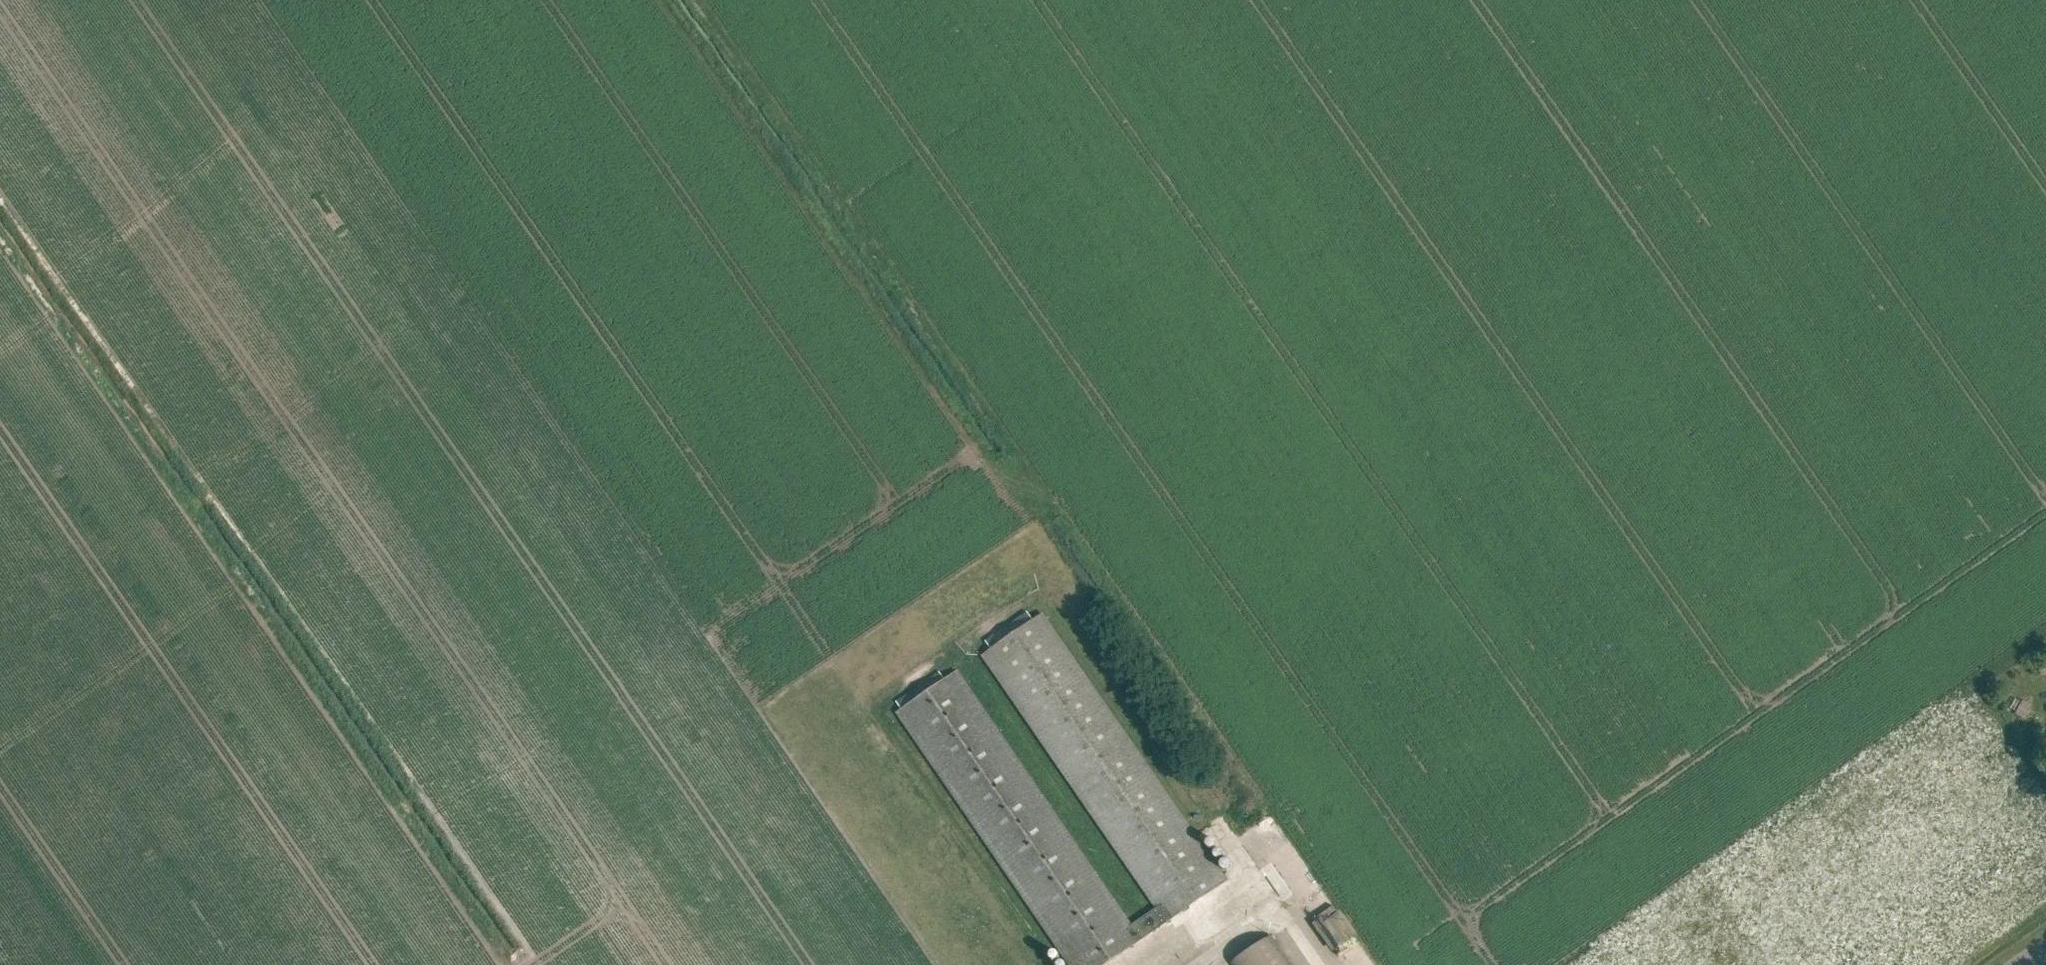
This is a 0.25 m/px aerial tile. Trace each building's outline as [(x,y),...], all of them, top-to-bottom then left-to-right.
[(1157,909),(1133,925),(958,672),(897,714),(1068,964),(1104,964),(1226,881),(1042,615),(982,655),(1157,909)] [(2038,670),(2042,677),(2045,675),(2045,664),(2038,670)] [(2023,703),(2017,714),(2023,718),(2030,707),(2023,703)] [(1339,950),(1363,934),(1342,902),(1317,919),(1339,950)] [(1271,934),(1228,963),(1229,964),(1292,964),(1271,934)]
